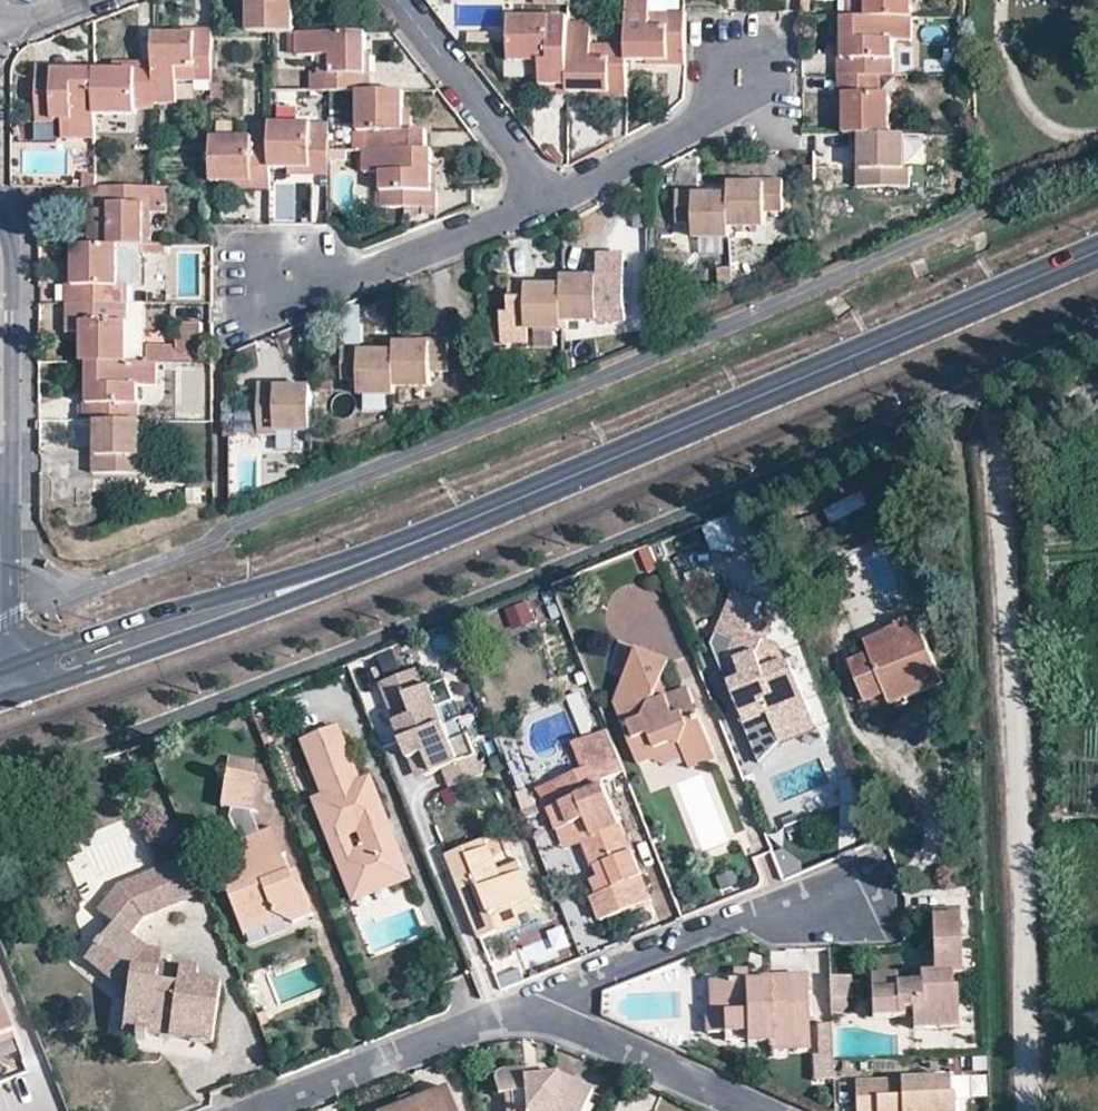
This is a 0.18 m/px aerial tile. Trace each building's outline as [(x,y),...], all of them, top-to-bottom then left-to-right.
[(246,32),(270,32),(292,32),(292,12),(292,0),(246,0),(246,32)] [(300,0),(292,0),(292,12),(300,12),(300,0)] [(625,44),(625,57),(625,58),(646,59),(682,60),(682,25),(649,24),(648,11),(648,0),(625,0),(625,44)] [(846,16),(911,16),(911,0),(846,0),(846,16)] [(682,25),(683,11),(648,11),(649,24),(682,25)] [(567,20),(567,16),(508,15),(508,60),(527,61),(548,61),(548,68),(548,78),(567,78),(567,20)] [(911,37),(911,16),(846,16),(842,16),(842,37),(843,75),(879,75),(892,75),(892,38),(911,37)] [(590,22),(567,20),(567,78),(567,92),(585,92),(624,93),(625,58),(625,57),(590,57),(590,44),(590,22)] [(210,68),(210,32),(171,33),(154,33),(153,61),(153,70),(153,102),(175,103),(175,82),(176,69),(210,68)] [(365,32),(294,32),(294,53),(316,54),(330,54),(330,91),(355,91),(364,91),(364,53),(365,32)] [(625,57),(625,44),(590,44),(590,57),(625,57)] [(330,54),(316,54),(316,91),(328,91),(330,91),(330,54)] [(153,70),(153,61),(114,61),(114,70),(153,70)] [(205,81),(210,81),(210,68),(176,69),(175,82),(205,81)] [(95,70),(75,69),(36,69),(35,120),(71,120),(70,139),(95,139),(95,114),(95,70)] [(153,70),(114,70),(95,70),(95,114),(135,114),(135,104),(153,105),(153,102),(153,70)] [(879,75),(843,75),(843,114),(843,133),(860,133),(889,133),(889,92),(879,92),(879,75)] [(403,91),(370,91),(364,91),(355,91),(356,131),(366,131),(366,148),(403,148),(403,109),(403,91)] [(299,114),(319,115),(320,96),(300,95),(299,114)] [(410,110),(403,109),(403,148),(411,148),(410,110)] [(309,122),(269,122),(269,135),(270,167),(288,167),(327,167),(328,148),(328,132),(310,132),(309,122)] [(903,133),(889,133),(860,133),(861,152),(861,165),(857,165),(857,188),(911,187),(910,165),(903,165),(903,133)] [(269,135),(210,135),(210,173),(210,181),(228,181),(269,180),(270,167),(269,135)] [(433,148),(411,148),(403,148),(366,148),(360,148),(360,171),(380,172),(380,206),(432,206),(432,169),(433,148)] [(327,175),(327,167),(288,167),(287,175),(327,175)] [(210,187),(210,181),(210,173),(200,173),(199,187),(210,187)] [(760,183),(745,183),(727,183),(727,191),(728,226),(765,226),(766,209),(779,209),(778,177),(760,177),(760,183)] [(270,189),(269,180),(228,181),(228,188),(270,189)] [(144,243),(144,187),(110,186),(109,210),(101,210),(88,209),(88,243),(118,243),(144,243)] [(109,210),(110,186),(101,186),(101,210),(109,210)] [(728,226),(727,191),(707,192),(691,192),(691,186),(672,186),(674,220),(688,220),(690,234),(728,233),(728,226)] [(152,243),(152,187),(144,187),(144,243),(152,243)] [(117,285),(118,243),(88,243),(73,243),(73,263),(72,302),(123,302),(123,285),(117,285)] [(72,302),(73,263),(65,262),(65,302),(72,302)] [(594,277),(578,277),(560,277),(560,286),(561,320),(597,320),(597,304),(612,305),(612,272),(594,272),(594,277)] [(561,320),(560,286),(539,287),(525,287),(524,282),(505,282),(505,316),(523,316),(524,329),(561,328),(561,320)] [(126,302),(123,302),(72,302),(65,302),(65,321),(73,321),(82,321),(81,341),(81,361),(86,361),(127,362),(126,302)] [(74,341),(81,341),(82,321),(73,321),(74,341)] [(429,342),(415,342),(393,343),(393,352),(394,386),(432,385),(432,370),(448,370),(448,336),(428,336),(429,342)] [(394,386),(393,352),(373,352),(360,353),(360,347),(341,348),(342,380),(357,380),(358,395),(394,394),(394,386)] [(157,385),(156,362),(127,362),(86,361),(86,382),(86,396),(80,396),(81,418),(95,419),(137,419),(139,419),(139,385),(157,385)] [(309,428),(308,386),(288,387),(275,387),(275,382),(252,383),(254,436),(275,436),(275,429),(309,428)] [(137,419),(95,419),(94,436),(94,453),(89,453),(89,473),(144,473),(144,453),(137,453),(137,419)] [(704,525),(714,553),(738,544),(728,516),(704,525)] [(532,598),(506,607),(513,627),(539,618),(532,598)] [(796,677),(787,673),(779,653),(765,649),(771,629),(754,624),(757,611),(729,604),(717,647),(732,650),(740,653),(737,665),(745,686),(737,689),(729,692),(738,716),(764,706),(769,720),(781,750),(819,735),(796,677)] [(896,623),(897,628),(902,639),(871,652),(849,660),(867,702),(887,693),(892,703),(942,683),(917,626),(912,629),(908,618),(896,623)] [(902,639),(897,628),(865,641),(871,652),(902,639)] [(685,682),(664,690),(657,693),(651,690),(658,673),(665,656),(635,643),(615,689),(626,718),(621,720),(636,760),(650,755),(655,744),(672,739),(680,743),(684,754),(689,768),(716,758),(698,713),(687,708),(692,698),(685,682)] [(745,686),(737,665),(740,653),(732,650),(731,653),(727,665),(737,689),(745,686)] [(664,690),(658,673),(651,690),(657,693),(664,690)] [(449,729),(442,712),(459,706),(450,684),(428,693),(421,675),(391,686),(406,724),(399,727),(406,745),(449,729)] [(406,724),(391,686),(384,689),(399,727),(406,724)] [(583,730),(599,723),(583,689),(567,696),(583,730)] [(626,718),(615,689),(612,698),(621,720),(626,718)] [(698,713),(692,698),(687,708),(698,713)] [(769,720),(764,706),(738,716),(743,730),(769,720)] [(480,760),(471,738),(455,745),(449,729),(406,745),(414,764),(421,760),(429,781),(447,773),(450,772),(457,790),(486,779),(479,760),(480,760)] [(648,893),(641,876),(631,851),(606,786),(603,779),(623,771),(618,760),(607,730),(573,743),(584,769),(555,781),(564,803),(550,809),(560,832),(572,827),(580,823),(588,843),(596,864),(599,863),(603,874),(594,878),(601,893),(594,896),(604,918),(636,906),(633,899),(648,893)] [(412,877),(372,772),(362,776),(352,750),(348,740),(346,734),(312,748),(328,789),(317,793),(358,898),(412,877)] [(672,739),(655,744),(650,755),(664,762),(684,754),(680,743),(672,739)] [(255,761),(229,757),(221,804),(255,809),(260,774),(253,773),(255,761)] [(429,781),(421,760),(414,764),(421,783),(429,781)] [(447,773),(454,791),(457,790),(450,772),(447,773)] [(564,803),(555,781),(536,788),(550,809),(564,803)] [(231,811),(232,832),(251,831),(250,810),(231,811)] [(580,823),(572,827),(579,847),(588,843),(580,823)] [(579,847),(572,827),(560,832),(568,851),(579,847)] [(293,890),(287,874),(282,857),(286,855),(274,828),(231,845),(242,872),(221,881),(239,927),(270,917),(287,921),(291,923),(314,914),(305,892),(293,890)] [(488,840),(466,849),(469,858),(491,849),(488,840)] [(466,849),(449,856),(481,939),(521,924),(518,916),(515,908),(534,900),(524,872),(502,880),(500,872),(491,849),(469,858),(466,849)] [(116,884),(96,910),(114,925),(129,936),(144,919),(201,895),(190,856),(116,884)] [(521,865),(500,872),(502,880),(524,872),(521,865)] [(296,871),(287,874),(293,890),(305,892),(296,871)] [(650,900),(648,893),(633,899),(636,906),(650,900)] [(538,909),(534,900),(515,908),(518,916),(538,909)] [(961,909),(935,910),(935,974),(922,974),(921,985),(899,986),(899,975),(872,977),(874,1018),(905,1017),(905,1011),(914,1011),(916,1030),(960,1029),(959,991),(955,991),(955,977),(963,976),(961,909)] [(270,917),(239,927),(243,937),(287,921),(270,917)] [(114,925),(99,943),(130,968),(127,997),(123,1033),(137,1036),(137,1040),(146,1040),(147,1037),(169,1040),(172,1029),(184,1030),(183,1042),(212,1046),(219,985),(197,981),(198,971),(161,965),(161,951),(147,950),(129,936),(114,925)] [(130,968),(99,943),(84,961),(127,997),(130,968)] [(751,987),(750,980),(750,974),(736,974),(737,982),(710,983),(712,1018),(724,1018),(724,1034),(746,1033),(747,1043),(748,1045),(774,1044),(774,1051),(811,1049),(808,978),(761,980),(761,986),(751,987)] [(851,1012),(850,974),(828,975),(830,1013),(851,1012)] [(9,1023),(0,1000),(0,1026),(9,1023)] [(712,1018),(705,1018),(706,1035),(724,1034),(724,1018),(712,1018)] [(9,1023),(0,1026),(0,1037),(13,1032),(9,1023)] [(813,1024),(814,1080),(833,1080),(832,1023),(813,1024)] [(172,1029),(169,1040),(183,1042),(184,1030),(172,1029)] [(746,1033),(724,1034),(725,1044),(747,1043),(746,1033)] [(811,1058),(798,1058),(799,1075),(812,1075),(811,1058)] [(541,1081),(528,1082),(527,1071),(527,1069),(504,1073),(502,1075),(499,1078),(496,1082),(496,1087),(501,1100),(503,1099),(507,1110),(565,1110),(572,1106),(583,1110),(592,1092),(574,1083),(568,1086),(566,1079),(541,1081)] [(540,1070),(527,1071),(528,1082),(541,1081),(540,1070)] [(957,1095),(953,1094),(953,1080),(856,1081),(857,1110),(957,1110),(957,1095)] [(447,1088),(392,1110),(455,1110),(447,1088)]
